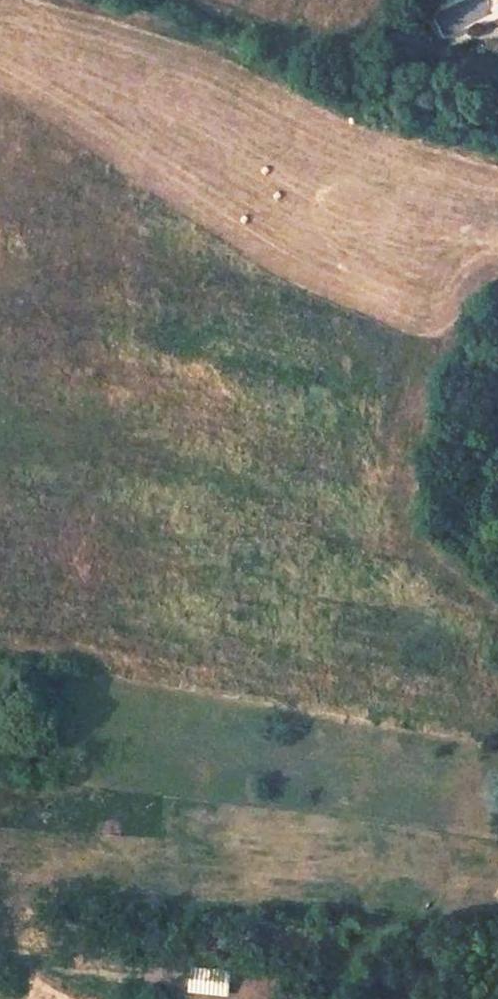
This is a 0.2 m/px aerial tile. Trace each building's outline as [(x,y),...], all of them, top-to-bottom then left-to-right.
[(487,35),(481,47),(497,56),(497,41),(487,35)]
